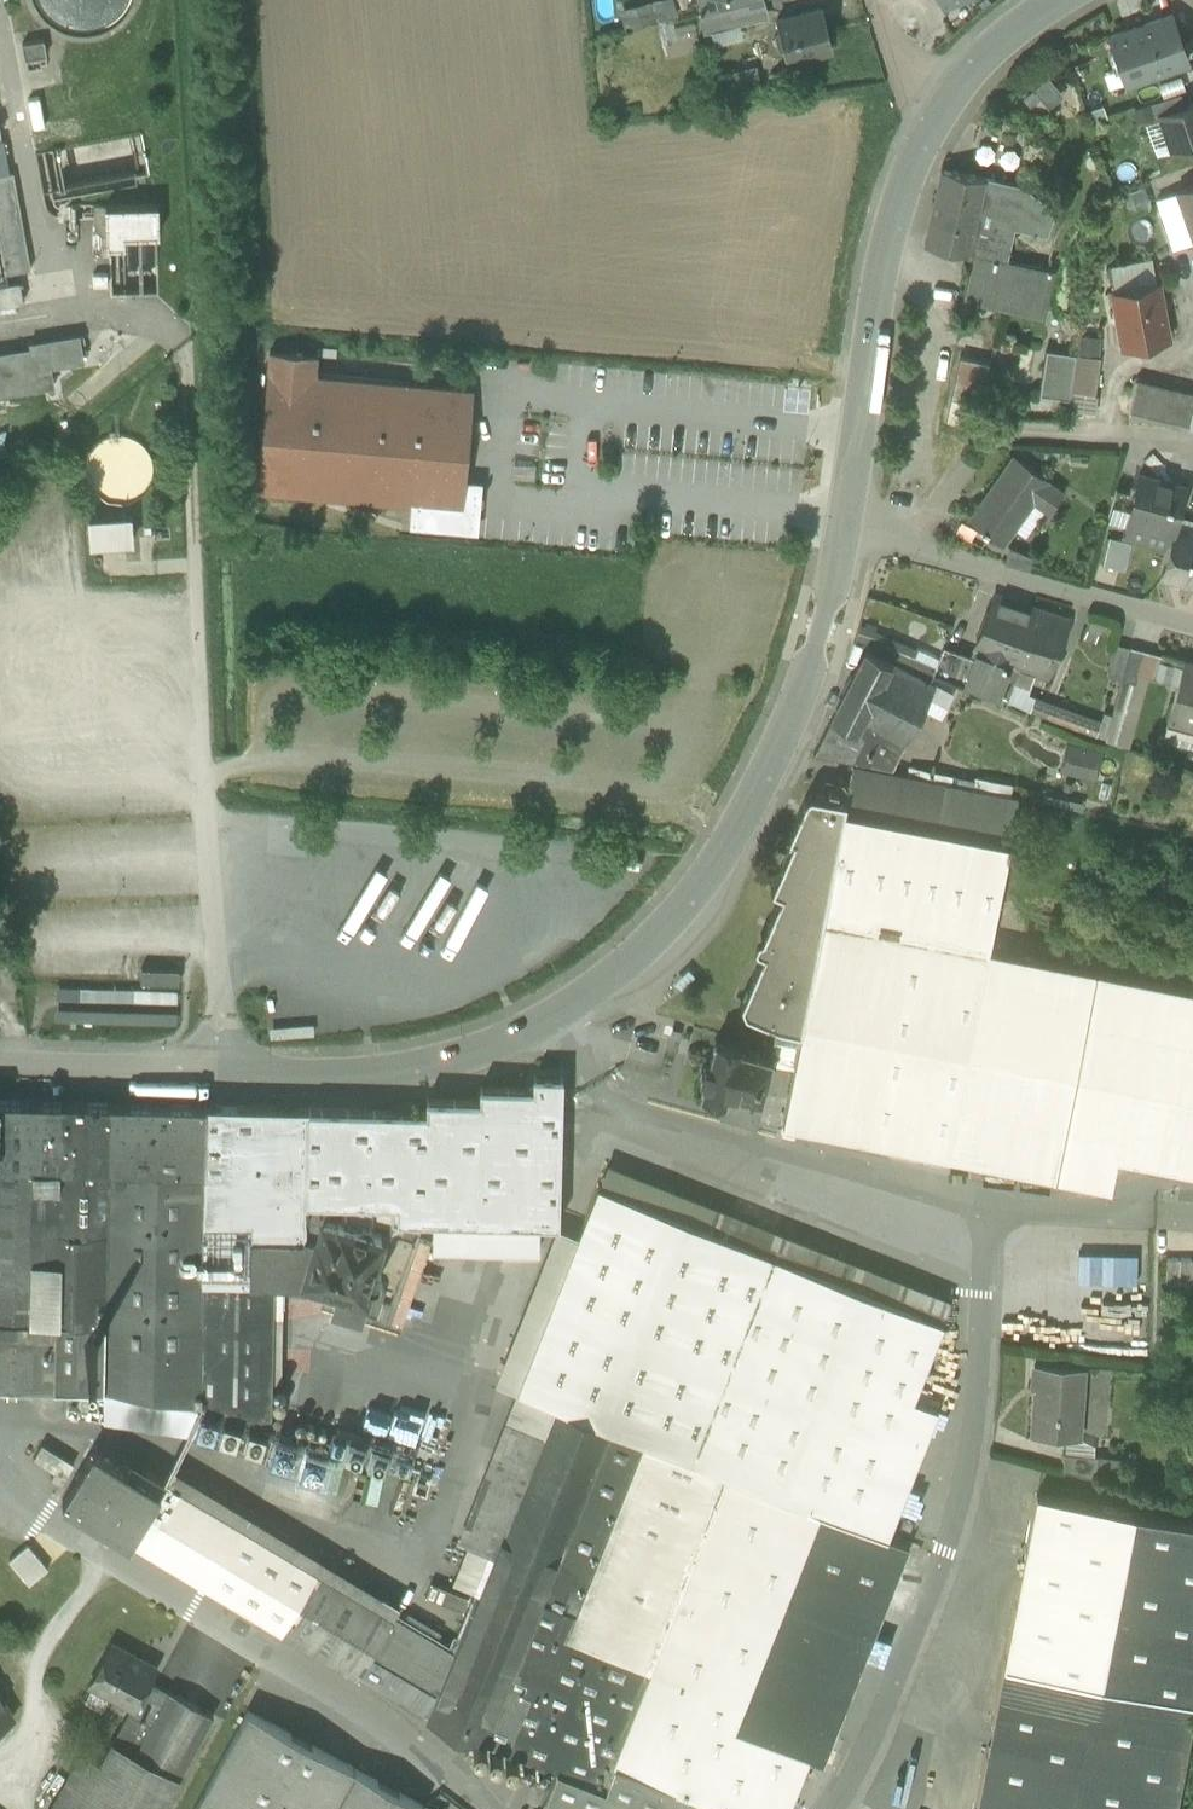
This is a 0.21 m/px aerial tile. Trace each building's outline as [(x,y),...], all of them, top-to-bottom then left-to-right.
[(626,29),(679,16),(675,0),(664,0),(621,11),(626,29)] [(734,5),(738,21),(766,15),(763,0),(754,0),(734,5)] [(723,7),(727,24),(738,21),(734,5),(723,7)] [(727,24),(723,7),(699,12),(703,29),(727,24)] [(821,7),(776,18),(786,59),(831,48),(821,7)] [(1169,7),(1101,28),(1118,81),(1185,60),(1169,7)] [(43,38),(22,41),(25,57),(46,53),(43,38)] [(1035,85),(1050,105),(1066,93),(1051,73),(1035,85)] [(1180,90),(1150,100),(1155,113),(1160,112),(1185,103),(1180,90)] [(1160,112),(1173,150),(1192,143),(1192,100),(1185,103),(1160,112)] [(1021,185),(941,166),(940,168),(941,168),(925,241),(924,241),(924,242),(974,254),(1004,261),(1004,259),(1012,224),(1031,228),(1041,199),(1021,185)] [(0,174),(0,242),(5,273),(30,269),(13,171),(0,174)] [(1178,187),(1178,188),(1158,194),(1175,245),(1192,239),(1192,182),(1178,187)] [(1141,185),(1118,193),(1125,214),(1148,206),(1141,185)] [(1054,208),(1041,199),(1031,228),(1030,232),(1044,236),(1054,208)] [(158,203),(105,205),(106,245),(109,245),(124,244),(124,234),(156,234),(159,233),(158,203)] [(1004,259),(1004,261),(974,254),(965,292),(1002,301),(1001,305),(1041,314),(1051,269),(1004,259)] [(0,283),(0,306),(31,298),(25,277),(0,283)] [(1156,279),(1113,287),(1123,345),(1167,337),(1156,279)] [(1097,337),(1081,335),(1080,350),(1096,351),(1097,337)] [(0,354),(0,393),(52,384),(49,365),(82,360),(78,336),(31,344),(32,349),(0,354)] [(125,344),(72,386),(88,407),(141,364),(125,344)] [(1075,351),(1046,347),(1040,385),(1069,390),(1075,351)] [(472,389),(314,375),(316,354),(269,350),(257,489),(411,503),(409,528),(478,534),(483,484),(464,482),(472,389)] [(1099,355),(1075,351),(1069,390),(1067,407),(1094,411),(1096,393),(1094,393),(1099,355)] [(988,360),(959,354),(950,395),(979,401),(988,360)] [(1135,378),(1127,411),(1188,426),(1192,404),(1192,391),(1135,378)] [(1047,476),(1014,453),(969,516),(982,525),(981,527),(1001,541),(1032,497),(1049,508),(1062,490),(1046,478),(1047,476)] [(1184,484),(1138,472),(1122,529),(1144,535),(1149,517),(1173,524),(1174,522),(1184,484)] [(1129,489),(1115,485),(1107,513),(1121,517),(1129,489)] [(132,541),(130,514),(89,517),(90,544),(132,541)] [(1174,522),(1173,524),(1160,573),(1192,582),(1192,527),(1174,522)] [(1114,533),(1106,561),(1126,567),(1134,539),(1114,533)] [(1032,555),(1008,543),(1004,561),(1029,567),(1032,555)] [(972,659),(963,682),(998,695),(1010,663),(1031,606),(997,594),(972,659)] [(1031,606),(1010,663),(1018,666),(1037,671),(1047,674),(1069,618),(1032,605),(1031,606)] [(1129,645),(1115,641),(1107,674),(1121,677),(1129,645)] [(1121,677),(1134,681),(1143,649),(1143,648),(1129,645),(1121,677)] [(972,659),(945,648),(936,671),(963,682),(972,659)] [(866,649),(832,716),(856,729),(861,720),(878,729),(903,742),(921,706),(933,684),(866,649)] [(1146,674),(1149,675),(1156,652),(1143,649),(1134,681),(1143,683),(1146,674)] [(1183,659),(1156,652),(1149,675),(1177,683),(1183,659)] [(1183,659),(1177,683),(1166,720),(1192,727),(1192,662),(1183,659)] [(1010,663),(998,695),(1007,698),(1018,666),(1010,663)] [(1007,698),(1024,703),(1031,689),(1037,671),(1018,666),(1007,698)] [(1127,743),(1143,683),(1134,681),(1121,677),(1105,737),(1127,743)] [(952,694),(933,684),(921,706),(941,716),(952,694)] [(1101,718),(1031,689),(1024,703),(1095,733),(1101,718)] [(856,729),(832,716),(814,751),(867,762),(878,729),(861,720),(856,729)] [(878,729),(867,762),(895,768),(903,742),(878,729)] [(1068,738),(1061,766),(1093,774),(1100,746),(1068,738)] [(1017,796),(852,763),(845,797),(822,915),(985,947),(987,947),(1017,796)] [(779,890),(760,934),(767,937),(740,1004),(747,1017),(770,1021),(771,1051),(794,1057),(822,915),(845,797),(809,790),(804,793),(788,832),(783,830),(782,832),(785,833),(781,843),(781,844),(787,847),(770,886),(779,890)] [(985,947),(822,915),(794,1057),(782,1120),(944,1152),(985,947)] [(987,947),(985,947),(944,1152),(1109,1184),(1115,1153),(1113,1153),(1147,979),(987,947)] [(181,986),(182,966),(142,965),(142,985),(181,986)] [(1147,979),(1113,1153),(1115,1153),(1192,1169),(1192,988),(1147,979)] [(178,1003),(178,989),(81,988),(80,1001),(178,1003)] [(177,1012),(58,1009),(57,1028),(176,1031),(177,1012)] [(728,1093),(761,1100),(770,1058),(715,1045),(711,1064),(707,1063),(703,1066),(702,1071),(704,1075),(708,1076),(703,1098),(726,1103),(728,1093)] [(532,1086),(479,1084),(479,1098),(426,1096),(425,1110),(307,1107),(304,1200),(342,1201),(342,1212),(355,1216),(396,1217),(465,1219),(464,1246),(538,1248),(539,1221),(558,1222),(561,1074),(533,1073),(532,1086)] [(268,1424),(271,1279),(288,1279),(297,1250),(300,1251),(304,1207),(304,1200),(307,1107),(0,1100),(0,1165),(58,1166),(55,1327),(54,1387),(103,1388),(198,1403),(268,1424)] [(718,1219),(722,1207),(606,1162),(598,1183),(713,1230),(718,1219)] [(723,1469),(887,1535),(937,1406),(912,1396),(942,1320),(827,1274),(832,1263),(718,1219),(713,1230),(598,1183),(579,1232),(516,1389),(525,1392),(525,1391),(608,1424),(723,1469)] [(356,1226),(337,1220),(336,1222),(312,1215),(314,1209),(304,1207),(300,1251),(297,1250),(288,1279),(302,1280),(303,1276),(337,1286),(332,1304),(375,1317),(383,1291),(384,1288),(383,1286),(382,1283),(380,1281),(377,1279),(379,1271),(374,1263),(371,1262),(380,1233),(372,1231),(370,1224),(362,1221),(356,1226)] [(832,1263),(836,1252),(722,1207),(718,1219),(832,1263)] [(497,1381),(516,1389),(579,1232),(559,1224),(497,1381)] [(827,1274),(942,1320),(951,1297),(836,1252),(832,1263),(827,1274)] [(1179,1257),(1166,1257),(1165,1282),(1178,1282),(1179,1257)] [(1192,1257),(1179,1257),(1178,1282),(1186,1283),(1191,1283),(1192,1257)] [(1178,1282),(1165,1282),(1165,1294),(1186,1295),(1186,1283),(1178,1282)] [(54,1387),(55,1327),(0,1325),(0,1387),(54,1387)] [(277,1345),(274,1346),(273,1347),(272,1348),(272,1350),(271,1351),(272,1352),(272,1354),(273,1355),(275,1356),(277,1357),(279,1356),(281,1355),(282,1354),(283,1353),(283,1351),(283,1350),(282,1349),(282,1347),(280,1346),(277,1345)] [(283,1362),(279,1361),(276,1362),(275,1363),(273,1364),(272,1366),(271,1368),(271,1370),(272,1373),(272,1375),(274,1376),(276,1378),(279,1378),(282,1378),(284,1377),(287,1374),(288,1370),(287,1367),(287,1365),(285,1363),(283,1362)] [(1082,1367),(1034,1363),(1032,1385),(1036,1386),(1033,1431),(1032,1431),(1032,1433),(1065,1435),(1077,1436),(1082,1367)] [(281,1383),(278,1382),(276,1383),(274,1384),(272,1386),(271,1389),(272,1391),(272,1393),(274,1394),(276,1395),(278,1396),(280,1395),(282,1394),(284,1392),(285,1389),(284,1386),(283,1384),(281,1383)] [(188,1427),(198,1403),(103,1388),(103,1414),(188,1427)] [(608,1424),(525,1391),(525,1392),(465,1543),(493,1554),(481,1584),(536,1605),(539,1598),(608,1424)] [(276,1397),(274,1398),(272,1400),(272,1401),(271,1403),(271,1405),(272,1407),(273,1409),(274,1409),(277,1410),(278,1410),(280,1410),(281,1409),(283,1408),(284,1406),(284,1404),(284,1402),(283,1400),(281,1398),(280,1397),(278,1397),(276,1397)] [(283,1435),(199,1410),(194,1429),(277,1454),(283,1435)] [(275,1413),(274,1414),(272,1415),(272,1416),(272,1417),(272,1419),(272,1420),(273,1421),(275,1422),(277,1422),(279,1422),(280,1420),(281,1418),(280,1415),(277,1413),(276,1413),(275,1413)] [(300,1419),(298,1419),(296,1420),(294,1421),(293,1424),(294,1427),(298,1429),(302,1427),(303,1423),(301,1421),(300,1419)] [(310,1423),(309,1423),(305,1424),(305,1427),(305,1429),(307,1431),(309,1432),(311,1431),(312,1431),(313,1429),(314,1427),(313,1424),(312,1423),(310,1423)] [(723,1469),(608,1424),(539,1598),(576,1613),(566,1637),(644,1668),(723,1469)] [(325,1428),(321,1425),(317,1428),(317,1431),(317,1433),(319,1434),(320,1435),(322,1435),(324,1435),(325,1433),(326,1431),(325,1428)] [(386,1443),(336,1429),(330,1449),(380,1464),(386,1443)] [(296,1433),(294,1433),(292,1434),(290,1435),(289,1437),(290,1440),(291,1442),(293,1442),(294,1442),(296,1442),(297,1441),(298,1440),(299,1438),(298,1435),(296,1433)] [(1065,1435),(1064,1452),(1094,1454),(1095,1443),(1077,1436),(1065,1435)] [(308,1437),(306,1436),(303,1437),(302,1438),(301,1441),(301,1443),(302,1444),(303,1445),(304,1446),(306,1446),(308,1445),(310,1444),(311,1441),(310,1438),(308,1437)] [(317,1438),(315,1439),(313,1441),(312,1444),(313,1447),(313,1448),(315,1450),(318,1451),(320,1451),(322,1451),(324,1450),(325,1448),(325,1447),(326,1445),(325,1443),(325,1441),(323,1439),(321,1438),(319,1438),(317,1438)] [(73,1463),(41,1444),(33,1458),(54,1471),(50,1478),(60,1484),(73,1463)] [(357,1676),(392,1617),(167,1482),(147,1469),(140,1481),(91,1450),(62,1500),(357,1676)] [(1062,1469),(1096,1478),(1097,1455),(1094,1454),(1064,1452),(1062,1469)] [(167,1482),(392,1617),(400,1604),(175,1469),(167,1482)] [(723,1469),(644,1668),(649,1670),(612,1762),(615,1763),(731,1808),(787,1808),(808,1756),(822,1761),(908,1543),(887,1535),(723,1469)] [(1036,1492),(976,1808),(1174,1808),(1192,1708),(1192,1522),(1036,1492)] [(10,1560),(31,1584),(52,1566),(30,1542),(10,1560)] [(468,1597),(430,1582),(425,1596),(462,1611),(468,1597)] [(536,1605),(481,1584),(453,1653),(428,1718),(482,1740),(536,1605)] [(576,1613),(539,1598),(536,1605),(482,1740),(556,1770),(605,1789),(615,1763),(612,1762),(649,1670),(644,1668),(566,1637),(576,1613)] [(453,1653),(392,1617),(357,1676),(428,1718),(453,1653)] [(155,1667),(111,1643),(89,1683),(132,1707),(133,1708),(148,1680),(155,1667)] [(169,1691),(148,1680),(133,1708),(132,1707),(129,1712),(151,1724),(169,1691)] [(151,1724),(129,1712),(76,1808),(161,1808),(212,1714),(169,1691),(151,1724)] [(12,1719),(0,1697),(0,1726),(12,1719)] [(423,1805),(407,1797),(247,1710),(194,1808),(421,1808),(423,1805)] [(482,1746),(478,1744),(474,1746),(471,1748),(470,1752),(471,1755),(472,1756),(473,1757),(475,1758),(478,1759),(481,1758),(483,1757),(484,1755),(485,1752),(485,1749),(484,1747),(482,1746)] [(497,1752),(495,1751),(493,1752),(491,1752),(489,1754),(488,1755),(487,1758),(488,1761),(489,1763),(491,1765),(495,1766),(498,1765),(500,1764),(501,1762),(502,1760),(502,1758),(502,1756),(501,1755),(500,1754),(499,1752),(497,1752)] [(513,1758),(511,1758),(509,1758),(508,1759),(505,1761),(505,1763),(504,1765),(505,1767),(505,1769),(508,1771),(511,1773),(514,1772),(516,1771),(517,1770),(518,1769),(519,1766),(519,1763),(518,1761),(515,1759),(513,1758)] [(615,1763),(605,1789),(556,1770),(540,1808),(731,1808),(615,1763)]
